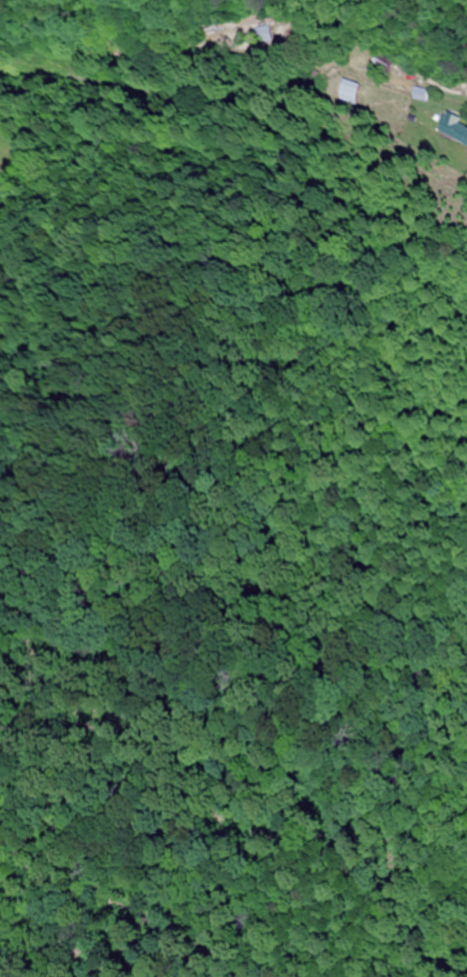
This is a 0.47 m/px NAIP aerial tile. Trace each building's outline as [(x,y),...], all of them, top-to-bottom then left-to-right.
[(393,74),(400,65),(389,56),(382,64),(393,74)] [(353,106),(360,85),(343,79),(336,101),(353,106)] [(459,124),(461,119),(444,111),(434,133),(466,147),(466,128),(459,124)]
